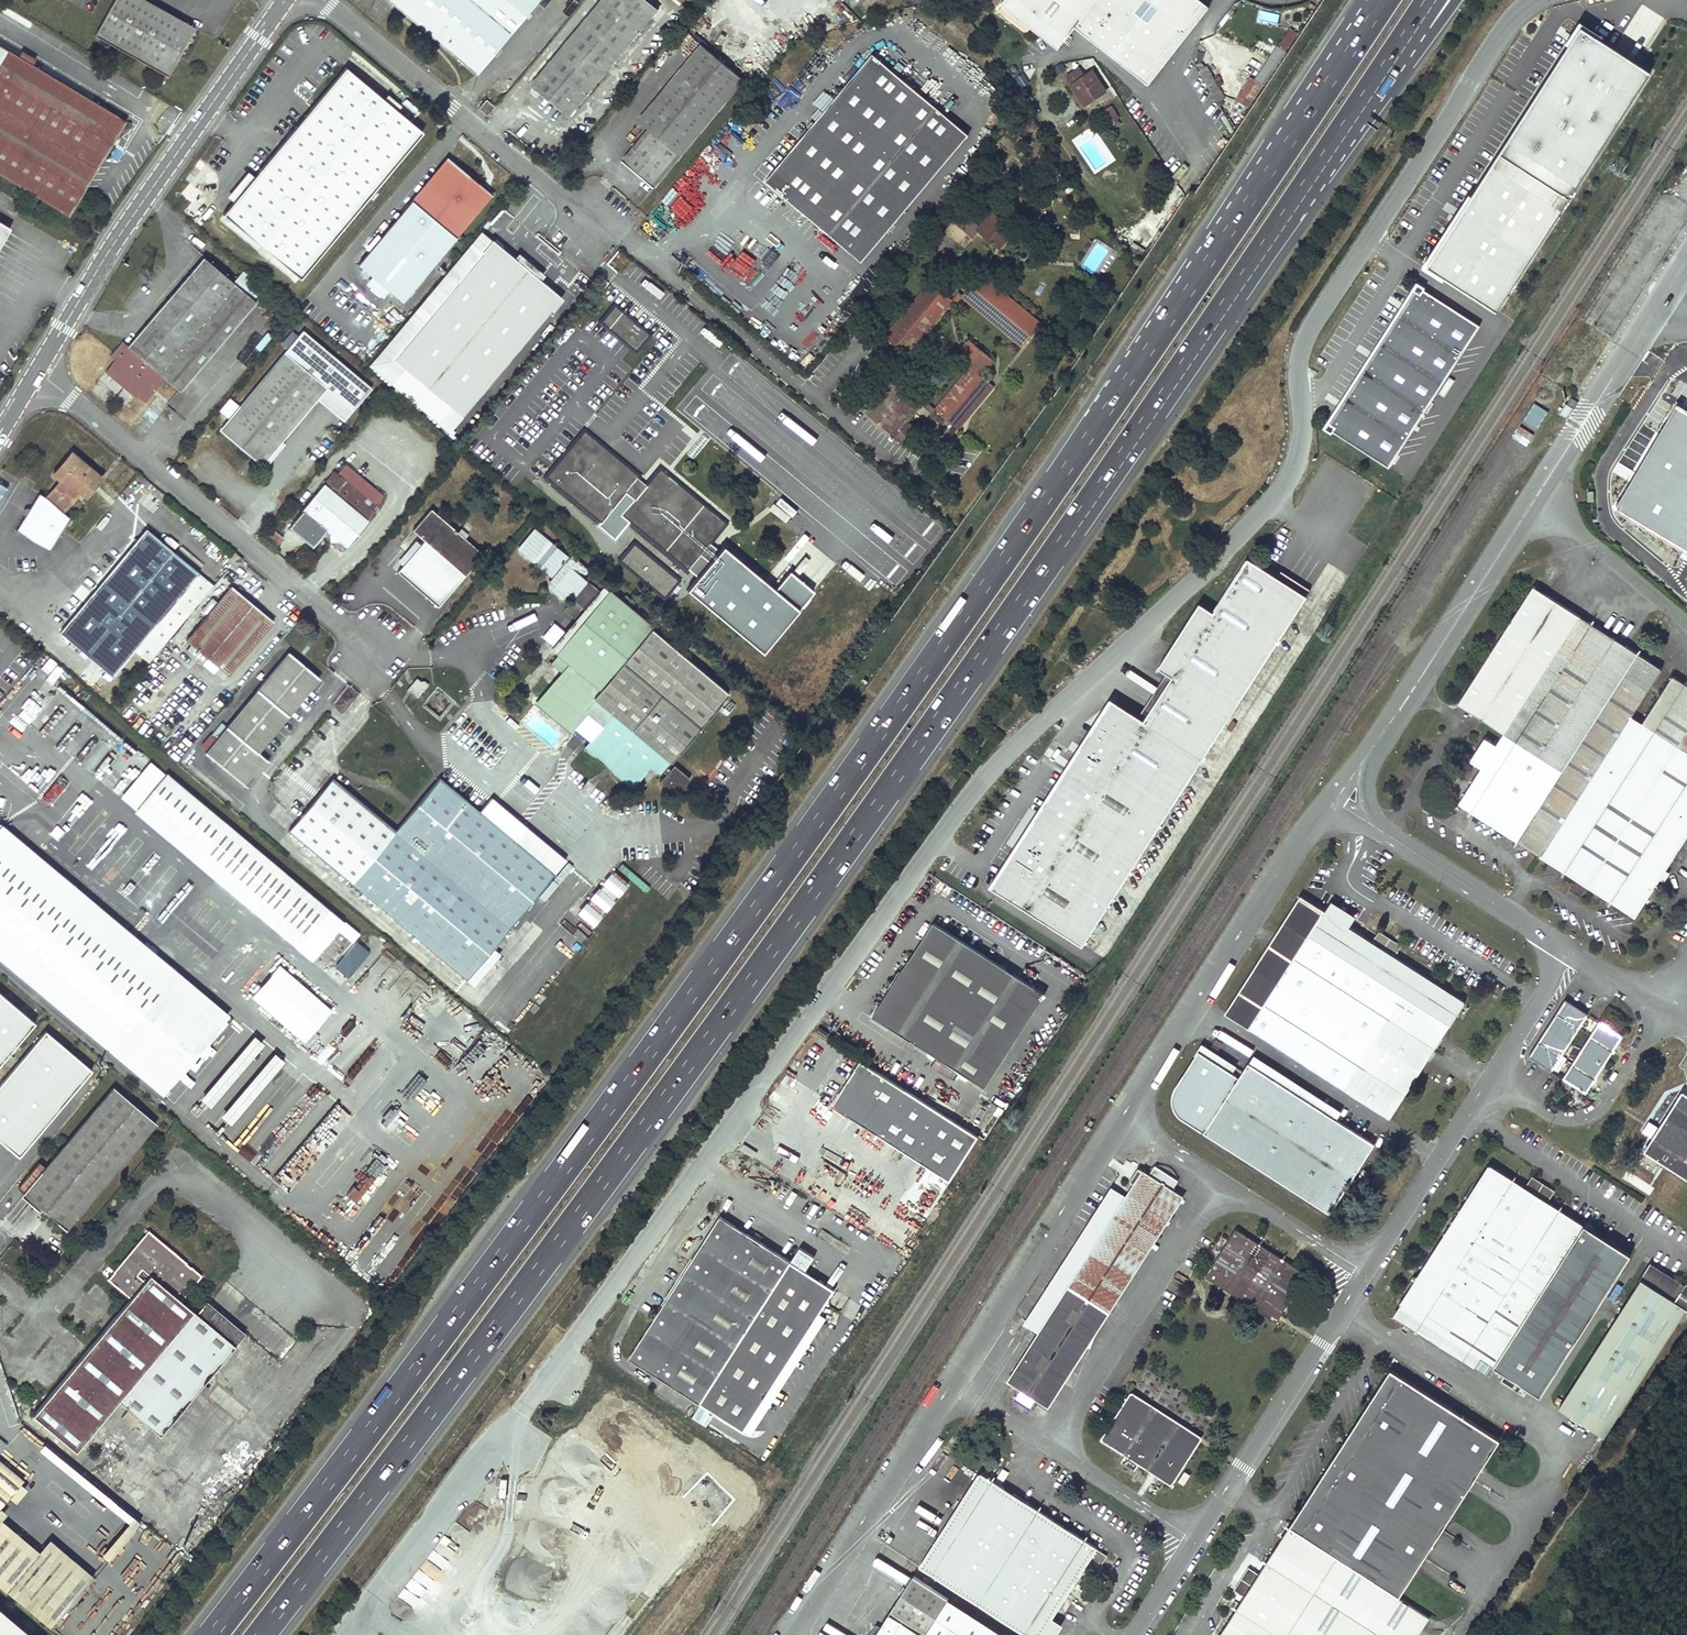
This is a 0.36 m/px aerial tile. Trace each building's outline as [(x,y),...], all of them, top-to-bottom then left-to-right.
[(141,0),(113,0),(93,38),(167,75),(192,27),(141,0)] [(378,2),(471,78),(541,0),(380,0),(378,2)] [(528,87),(566,118),(588,91),(590,92),(595,87),(593,85),(655,12),(640,0),(602,0),(528,87)] [(669,2),(676,8),(683,0),(670,0),(669,2)] [(999,6),(1038,36),(1047,25),(1064,39),(1096,0),(1004,0),(999,6)] [(1278,24),(1280,13),(1260,10),(1258,21),(1278,24)] [(1668,58),(1603,13),(1575,56),(1449,251),(1520,293),(1668,58)] [(1234,98),(1250,108),(1299,33),(1289,26),(1254,80),(1249,76),(1234,98)] [(646,129),(620,160),(650,186),(742,81),(699,46),(635,120),(646,129)] [(68,218),(124,123),(0,50),(0,177),(68,218)] [(830,238),(937,112),(926,103),(925,104),(917,105),(915,94),(894,76),(893,77),(885,78),(883,67),(872,57),(765,184),(786,202),(787,201),(795,199),(796,210),(808,220),(809,219),(817,218),(818,229),(830,238)] [(1060,65),(1052,69),(1056,75),(1063,70),(1060,65)] [(231,201),(220,214),(284,267),(279,272),(293,283),(419,130),(393,109),(380,99),(342,67),(321,92),(301,116),(278,144),(276,142),(271,147),(274,149),(251,176),(231,201)] [(1079,69),(1066,78),(1077,95),(1085,107),(1105,93),(1092,72),(1084,77),(1079,69)] [(1021,75),(1015,80),(1021,88),(1027,84),(1021,75)] [(321,92),(315,87),(295,111),(301,116),(321,92)] [(398,104),(385,93),(380,99),(393,109),(398,104)] [(1085,107),(1077,95),(1074,97),(1081,109),(1085,107)] [(481,103),(476,110),(484,116),(490,110),(481,103)] [(1111,108),(1105,112),(1112,123),(1118,119),(1111,108)] [(968,138),(937,112),(830,238),(861,265),(968,138)] [(445,156),(392,218),(435,256),(488,194),(445,156)] [(245,171),(225,196),(231,201),(251,176),(245,171)] [(284,267),(220,214),(216,220),(279,272),(284,267)] [(974,234),(997,253),(1013,234),(992,216),(979,232),(959,215),(944,234),(954,242),(958,245),(960,246),(962,246),(965,244),(974,234)] [(0,225),(0,249),(10,231),(0,225)] [(1079,233),(1070,232),(1069,242),(1079,242),(1079,233)] [(492,240),(393,358),(405,368),(451,405),(464,415),(561,298),(538,279),(541,274),(519,255),(515,260),(492,240)] [(176,389),(251,301),(228,281),(199,257),(167,295),(151,315),(125,345),(120,341),(107,356),(112,360),(103,372),(132,396),(135,393),(143,400),(162,377),(176,389)] [(1092,271),(1099,263),(1092,257),(1085,264),(1092,271)] [(261,289),(237,269),(228,281),(251,301),(261,289)] [(979,278),(962,299),(1023,351),(1040,329),(979,278)] [(1418,294),(1398,325),(1457,361),(1479,326),(1424,290),(1425,288),(1418,284),(1414,290),(1418,294)] [(930,286),(884,340),(905,357),(906,358),(951,304),(930,286)] [(958,296),(951,304),(955,307),(962,299),(958,296)] [(611,306),(598,322),(631,352),(645,335),(611,306)] [(1398,325),(1353,396),(1412,431),(1457,361),(1398,325)] [(290,349),(221,429),(263,465),(318,401),(327,391),(353,413),(371,391),(303,333),(290,349)] [(993,389),(980,379),(993,363),(969,344),(962,353),(968,369),(972,372),(935,416),(956,433),(993,389)] [(905,357),(872,396),(875,398),(890,381),(892,379),(908,360),(906,358),(905,357)] [(451,405),(405,368),(392,384),(438,421),(451,405)] [(892,379),(890,381),(921,408),(933,418),(935,416),(892,379)] [(875,398),(863,413),(895,440),(900,433),(909,442),(917,433),(907,425),(921,408),(890,381),(875,398)] [(802,404),(785,390),(780,396),(796,411),(802,404)] [(344,423),(353,413),(327,391),(318,401),(344,423)] [(1412,431),(1353,396),(1332,428),(1327,425),(1323,432),(1330,437),(1332,434),(1389,468),(1412,431)] [(1573,408),(1565,402),(1558,413),(1567,418),(1573,408)] [(684,592),(770,663),(808,618),(722,546),(718,551),(709,542),(725,524),(660,470),(646,486),(636,478),(638,476),(583,431),(530,496),(470,445),(494,416),(485,417),(461,446),(531,504),(548,483),(601,528),(611,516),(615,516),(687,576),(690,572),(697,577),(684,592)] [(101,480),(70,454),(51,476),(60,483),(46,500),(62,514),(79,493),(85,499),(91,492),(94,488),(101,480)] [(333,476),(287,531),(309,550),(323,534),(327,537),(328,548),(337,556),(370,517),(362,509),(341,493),(346,487),(333,476)] [(346,487),(341,493),(362,509),(365,504),(346,487)] [(144,531),(94,488),(91,492),(141,534),(144,531)] [(455,532),(430,510),(411,531),(463,576),(482,556),(463,539),(467,534),(460,528),(455,532)] [(197,576),(144,531),(141,534),(58,633),(111,677),(197,576)] [(565,560),(533,532),(520,548),(540,564),(549,552),(562,563),(565,560)] [(633,545),(620,561),(663,597),(677,581),(633,545)] [(337,556),(328,548),(326,551),(335,558),(337,556)] [(565,560),(562,563),(549,552),(540,564),(555,577),(570,559),(567,557),(565,560)] [(240,563),(232,556),(227,564),(234,571),(240,563)] [(997,889),(1083,944),(1307,595),(1306,595),(1278,577),(1259,565),(1249,558),(1214,612),(1200,603),(1159,667),(1167,672),(1173,676),(1144,720),(1138,717),(1117,703),(997,889)] [(604,588),(570,559),(555,577),(550,583),(550,590),(561,599),(566,593),(576,601),(586,610),(566,634),(564,632),(551,646),(559,653),(550,664),(565,677),(544,703),(574,729),(588,713),(603,725),(586,745),(614,768),(609,774),(617,780),(618,778),(631,789),(640,779),(641,780),(649,771),(658,779),(662,775),(665,778),(658,785),(671,796),(678,789),(680,791),(688,782),(673,768),(669,773),(665,770),(728,696),(603,590),(604,588)] [(1278,577),(1306,595),(1309,589),(1282,571),(1278,577)] [(1673,675),(1643,723),(1632,716),(1663,669),(1533,585),(1457,703),(1504,733),(1496,744),(1482,767),(1458,803),(1540,856),(1635,916),(1686,835),(1686,684),(1673,675)] [(272,623),(230,587),(185,641),(227,677),(272,623)] [(576,601),(556,624),(552,623),(532,646),(541,653),(561,629),(564,632),(566,634),(586,610),(576,601)] [(308,689),(277,664),(203,753),(204,754),(246,789),(267,763),(256,754),(308,689)] [(1138,717),(1144,720),(1173,676),(1167,672),(1138,717)] [(420,682),(416,678),(411,684),(421,693),(428,685),(423,681),(420,682)] [(421,693),(411,684),(406,690),(416,699),(421,693)] [(87,769),(118,795),(146,763),(107,729),(96,742),(112,755),(107,761),(102,757),(95,766),(92,763),(87,769)] [(1470,760),(1482,767),(1496,744),(1485,737),(1470,760)] [(531,772),(528,777),(540,785),(543,780),(531,772)] [(136,806),(330,967),(356,934),(163,773),(136,806)] [(517,842),(441,778),(396,831),(334,779),(290,831),(467,979),(555,874),(517,842)] [(516,793),(528,800),(532,793),(519,786),(516,793)] [(564,830),(567,824),(552,813),(548,818),(564,830)] [(529,828),(517,842),(555,874),(567,860),(529,828)] [(0,835),(0,962),(158,1094),(220,1020),(0,835)] [(629,886),(614,874),(612,876),(627,889),(629,886)] [(612,876),(611,875),(602,885),(604,886),(618,899),(627,889),(612,876)] [(618,899),(604,886),(600,891),(614,903),(618,899)] [(600,891),(599,890),(590,900),(591,901),(605,914),(614,903),(600,891)] [(1224,1013),(1390,1119),(1465,1001),(1349,926),(1325,911),(1300,895),(1224,1013)] [(1325,911),(1349,926),(1356,916),(1332,900),(1325,911)] [(605,914),(591,901),(587,905),(602,918),(605,914)] [(587,905),(586,904),(577,915),(579,916),(593,928),(602,918),(587,905)] [(593,928),(579,916),(576,918),(591,931),(593,928)] [(912,1039),(973,1078),(1032,984),(933,923),(910,960),(909,960),(873,1016),(911,1040),(912,1039)] [(1395,954),(1401,944),(1380,931),(1374,941),(1395,954)] [(832,951),(828,958),(833,961),(837,954),(832,951)] [(973,1078),(986,1087),(1045,993),(1032,984),(973,1078)] [(0,995),(0,1063),(34,1023),(0,995)] [(1530,1056),(1552,1070),(1588,1014),(1566,999),(1530,1056)] [(1622,1036),(1600,1021),(1564,1077),(1586,1092),(1622,1036)] [(34,1023),(0,1063),(0,1142),(18,1157),(90,1071),(34,1023)] [(210,1107),(261,1041),(240,1024),(189,1090),(210,1107)] [(267,1046),(214,1108),(229,1121),(282,1059),(267,1046)] [(1253,1055),(1248,1062),(1335,1119),(1340,1112),(1253,1055)] [(861,1061),(833,1105),(952,1182),(981,1137),(861,1061)] [(1212,1117),(1203,1131),(1329,1214),(1339,1198),(1337,1197),(1372,1143),(1335,1119),(1248,1062),(1212,1117)] [(153,1126),(111,1091),(25,1196),(66,1230),(153,1126)] [(1686,1179),(1686,1095),(1683,1092),(1644,1151),(1686,1179)] [(495,1125),(508,1131),(516,1115),(502,1109),(495,1125)] [(1203,1131),(1212,1117),(1205,1112),(1196,1126),(1203,1131)] [(292,1186),(300,1173),(288,1164),(279,1178),(292,1186)] [(1398,1305),(1480,1357),(1505,1373),(1528,1388),(1540,1395),(1630,1254),(1489,1164),(1398,1305)] [(434,1222),(458,1194),(457,1193),(473,1174),(465,1167),(425,1214),(434,1222)] [(1137,1168),(1115,1202),(1117,1209),(1141,1171),(1137,1168)] [(1012,1382),(1039,1400),(1173,1191),(1141,1171),(1117,1209),(1121,1211),(1012,1382)] [(1173,1191),(1039,1400),(1049,1406),(1183,1197),(1173,1191)] [(1117,1209),(1007,1379),(1012,1382),(1121,1211),(1117,1209)] [(721,1216),(629,1358),(744,1432),(835,1290),(721,1216)] [(1235,1282),(1281,1313),(1307,1274),(1236,1228),(1205,1276),(1229,1291),(1235,1282)] [(31,1415),(74,1452),(116,1402),(158,1437),(233,1346),(194,1314),(179,1301),(200,1276),(146,1231),(105,1280),(128,1299),(31,1415)] [(1559,1408),(1604,1437),(1686,1311),(1686,1284),(1684,1286),(1648,1266),(1635,1287),(1637,1288),(1559,1408)] [(1229,1291),(1275,1322),(1281,1313),(1235,1282),(1229,1291)] [(194,1314),(233,1346),(244,1334),(205,1301),(194,1314)] [(1392,1315),(1474,1367),(1480,1357),(1398,1305),(1392,1315)] [(1498,1439),(1389,1370),(1370,1399),(1373,1401),(1371,1405),(1368,1403),(1364,1409),(1367,1411),(1351,1436),(1348,1434),(1344,1441),(1347,1443),(1344,1447),(1341,1445),(1304,1503),(1307,1505),(1304,1509),(1302,1507),(1297,1513),(1301,1515),(1293,1527),(1290,1526),(1289,1527),(1397,1597),(1498,1439)] [(1500,1380),(1523,1395),(1528,1388),(1505,1373),(1500,1380)] [(1138,1464),(1171,1485),(1198,1444),(1191,1439),(1195,1432),(1131,1391),(1100,1439),(1125,1456),(1122,1461),(1135,1470),(1138,1464)] [(1191,1439),(1198,1444),(1202,1437),(1195,1432),(1191,1439)] [(1184,1471),(1178,1481),(1184,1485),(1191,1475),(1184,1471)] [(918,1567),(977,1605),(1038,1510),(979,1472),(918,1567)] [(1024,1634),(1041,1634),(1051,1619),(1089,1560),(1097,1547),(1038,1510),(977,1605),(1024,1634)] [(1429,1617),(1397,1597),(1289,1527),(1263,1566),(1260,1572),(1250,1566),(1243,1578),(1252,1584),(1248,1590),(1219,1634),(1418,1634),(1429,1617)] [(1099,1567),(1108,1554),(1097,1547),(1089,1560),(1099,1567)] [(1263,1566),(1254,1560),(1250,1566),(1260,1572),(1263,1566)] [(912,1576),(874,1634),(1006,1634),(912,1576)] [(1239,1583),(1248,1590),(1252,1584),(1243,1578),(1239,1583)] [(0,1609),(0,1634),(31,1634),(0,1609)] [(1060,1624),(1051,1619),(1041,1634),(1052,1634),(1060,1624)]
